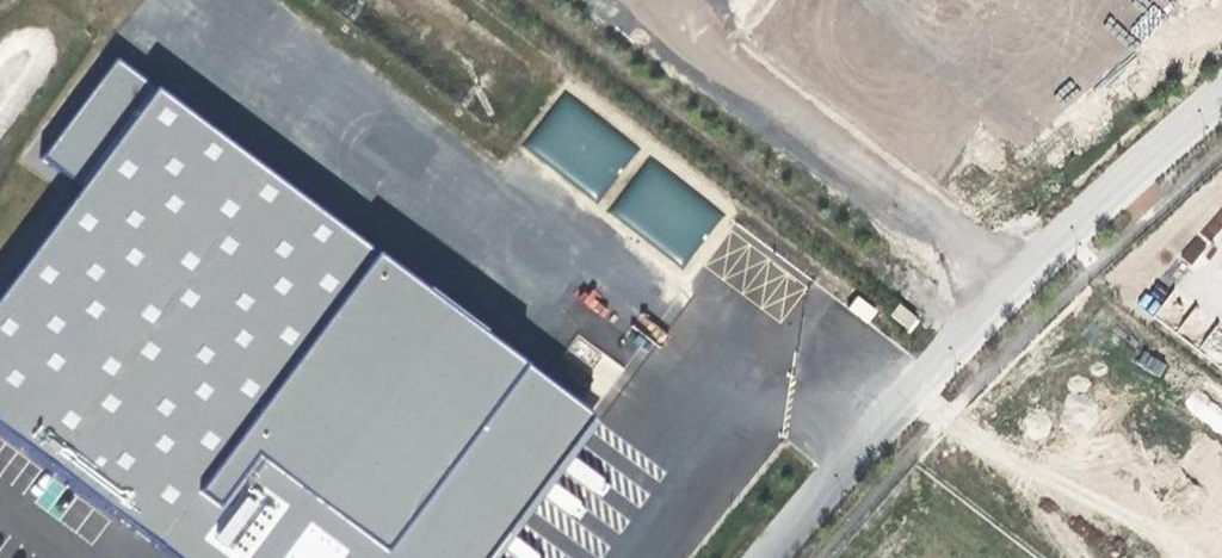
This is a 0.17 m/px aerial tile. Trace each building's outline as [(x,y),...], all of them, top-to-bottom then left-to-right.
[(0,297),(0,428),(172,557),(495,557),(597,423),(157,91),(0,297)] [(524,144),(596,203),(638,151),(566,93),(524,144)] [(651,159),(610,212),(683,267),(724,214),(651,159)] [(736,231),(709,266),(777,318),(803,283),(736,231)] [(895,307),(886,318),(903,333),(912,322),(895,307)]
